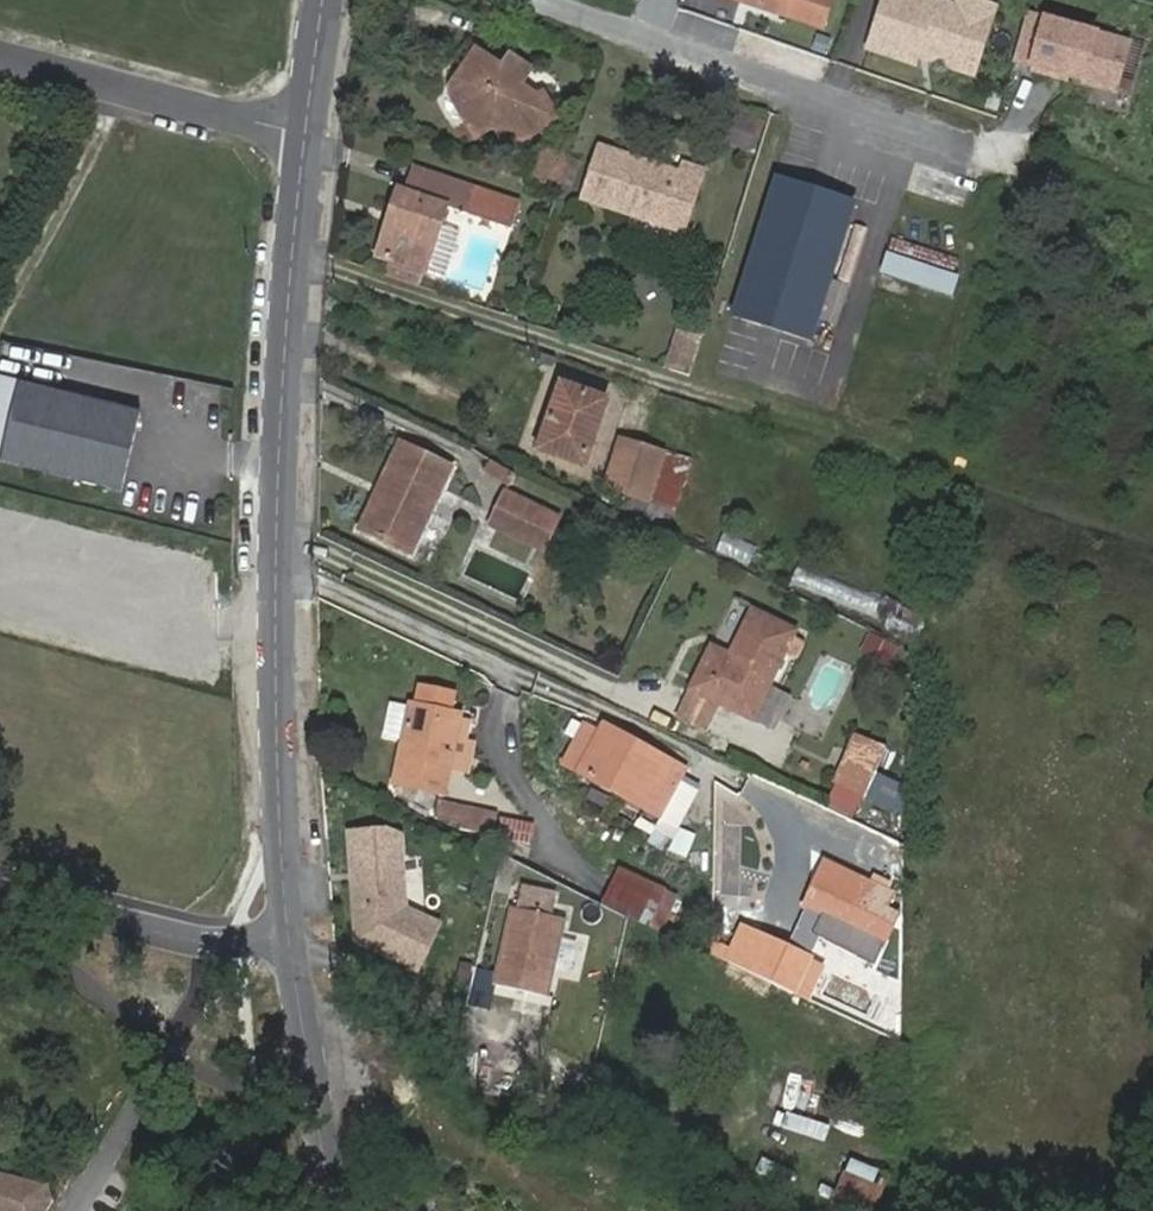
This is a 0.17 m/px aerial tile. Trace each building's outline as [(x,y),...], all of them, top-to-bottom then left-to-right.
[(817,30),(826,0),(724,0),(817,30)] [(865,49),(911,64),(917,44),(925,47),(929,54),(971,68),(986,25),(958,16),(954,9),(928,0),(881,0),(865,49)] [(991,10),(958,0),(957,0),(954,9),(958,16),(986,25),(991,10)] [(993,5),(976,0),(958,0),(991,10),(993,5)] [(1140,44),(1023,12),(1009,57),(1127,90),(1140,44)] [(490,65),(469,52),(442,97),(475,145),(492,136),(505,155),(550,127),(534,97),(525,101),(513,79),(520,63),(499,50),(490,65)] [(752,128),(727,120),(720,144),(744,152),(752,128)] [(530,185),(556,194),(558,189),(559,186),(565,169),(568,157),(542,149),(530,185)] [(594,150),(578,201),(678,233),(697,173),(678,167),(675,176),(594,150)] [(566,192),(573,172),(565,169),(559,186),(558,189),(566,192)] [(379,259),(412,269),(432,208),(502,231),(510,207),(404,173),(397,196),(391,194),(383,218),(392,220),(379,259)] [(774,186),(729,322),(807,347),(852,211),(774,186)] [(392,220),(383,218),(371,256),(379,259),(392,220)] [(889,239),(880,276),(951,293),(960,256),(889,239)] [(687,375),(700,337),(679,331),(667,369),(687,375)] [(607,399),(560,383),(537,451),(584,468),(607,399)] [(17,390),(0,465),(0,470),(125,498),(143,419),(17,390)] [(651,502),(663,456),(622,441),(606,487),(651,502)] [(443,468),(393,446),(351,531),(400,554),(443,468)] [(689,465),(663,456),(651,502),(674,510),(689,465)] [(488,479),(510,483),(513,467),(490,463),(488,479)] [(484,515),(536,540),(547,517),(494,493),(484,515)] [(531,551),(536,540),(484,515),(480,525),(531,551)] [(713,551),(748,566),(756,546),(722,531),(713,551)] [(790,627),(751,610),(731,650),(712,642),(691,686),(748,715),(790,627)] [(860,653),(879,658),(885,636),(866,631),(860,653)] [(404,742),(411,706),(390,704),(384,738),(404,742)] [(411,706),(404,742),(396,782),(444,791),(458,718),(411,706)] [(581,772),(599,735),(584,728),(566,764),(581,772)] [(669,760),(602,729),(599,735),(581,772),(660,813),(673,785),(661,778),(669,760)] [(880,747),(850,732),(828,781),(858,795),(880,747)] [(661,778),(673,785),(683,766),(669,760),(661,778)] [(494,816),(437,802),(434,814),(461,820),(459,829),(490,834),(494,816)] [(531,824),(503,818),(499,837),(528,843),(531,824)] [(667,850),(684,857),(694,834),(676,827),(667,850)] [(383,830),(348,833),(358,940),(416,967),(436,924),(399,906),(397,883),(402,883),(398,838),(383,830)] [(815,910),(871,938),(879,942),(894,914),(882,909),(888,898),(826,866),(807,906),(815,910)] [(616,867),(599,903),(624,914),(644,924),(659,889),(616,867)] [(659,889),(644,924),(658,930),(673,896),(659,889)] [(866,948),(871,938),(815,910),(804,936),(820,943),(817,950),(833,957),(830,964),(844,969),(857,944),(866,948)] [(562,922),(511,911),(497,985),(545,995),(562,922)] [(744,933),(728,963),(769,982),(783,952),(744,933)] [(829,1125),(857,1138),(861,1129),(866,1129),(878,1099),(853,1087),(846,1107),(839,1103),(829,1125)] [(850,1154),(836,1195),(870,1210),(886,1169),(850,1154)] [(57,1198),(47,1182),(0,1170),(0,1210),(49,1210),(57,1198)]
